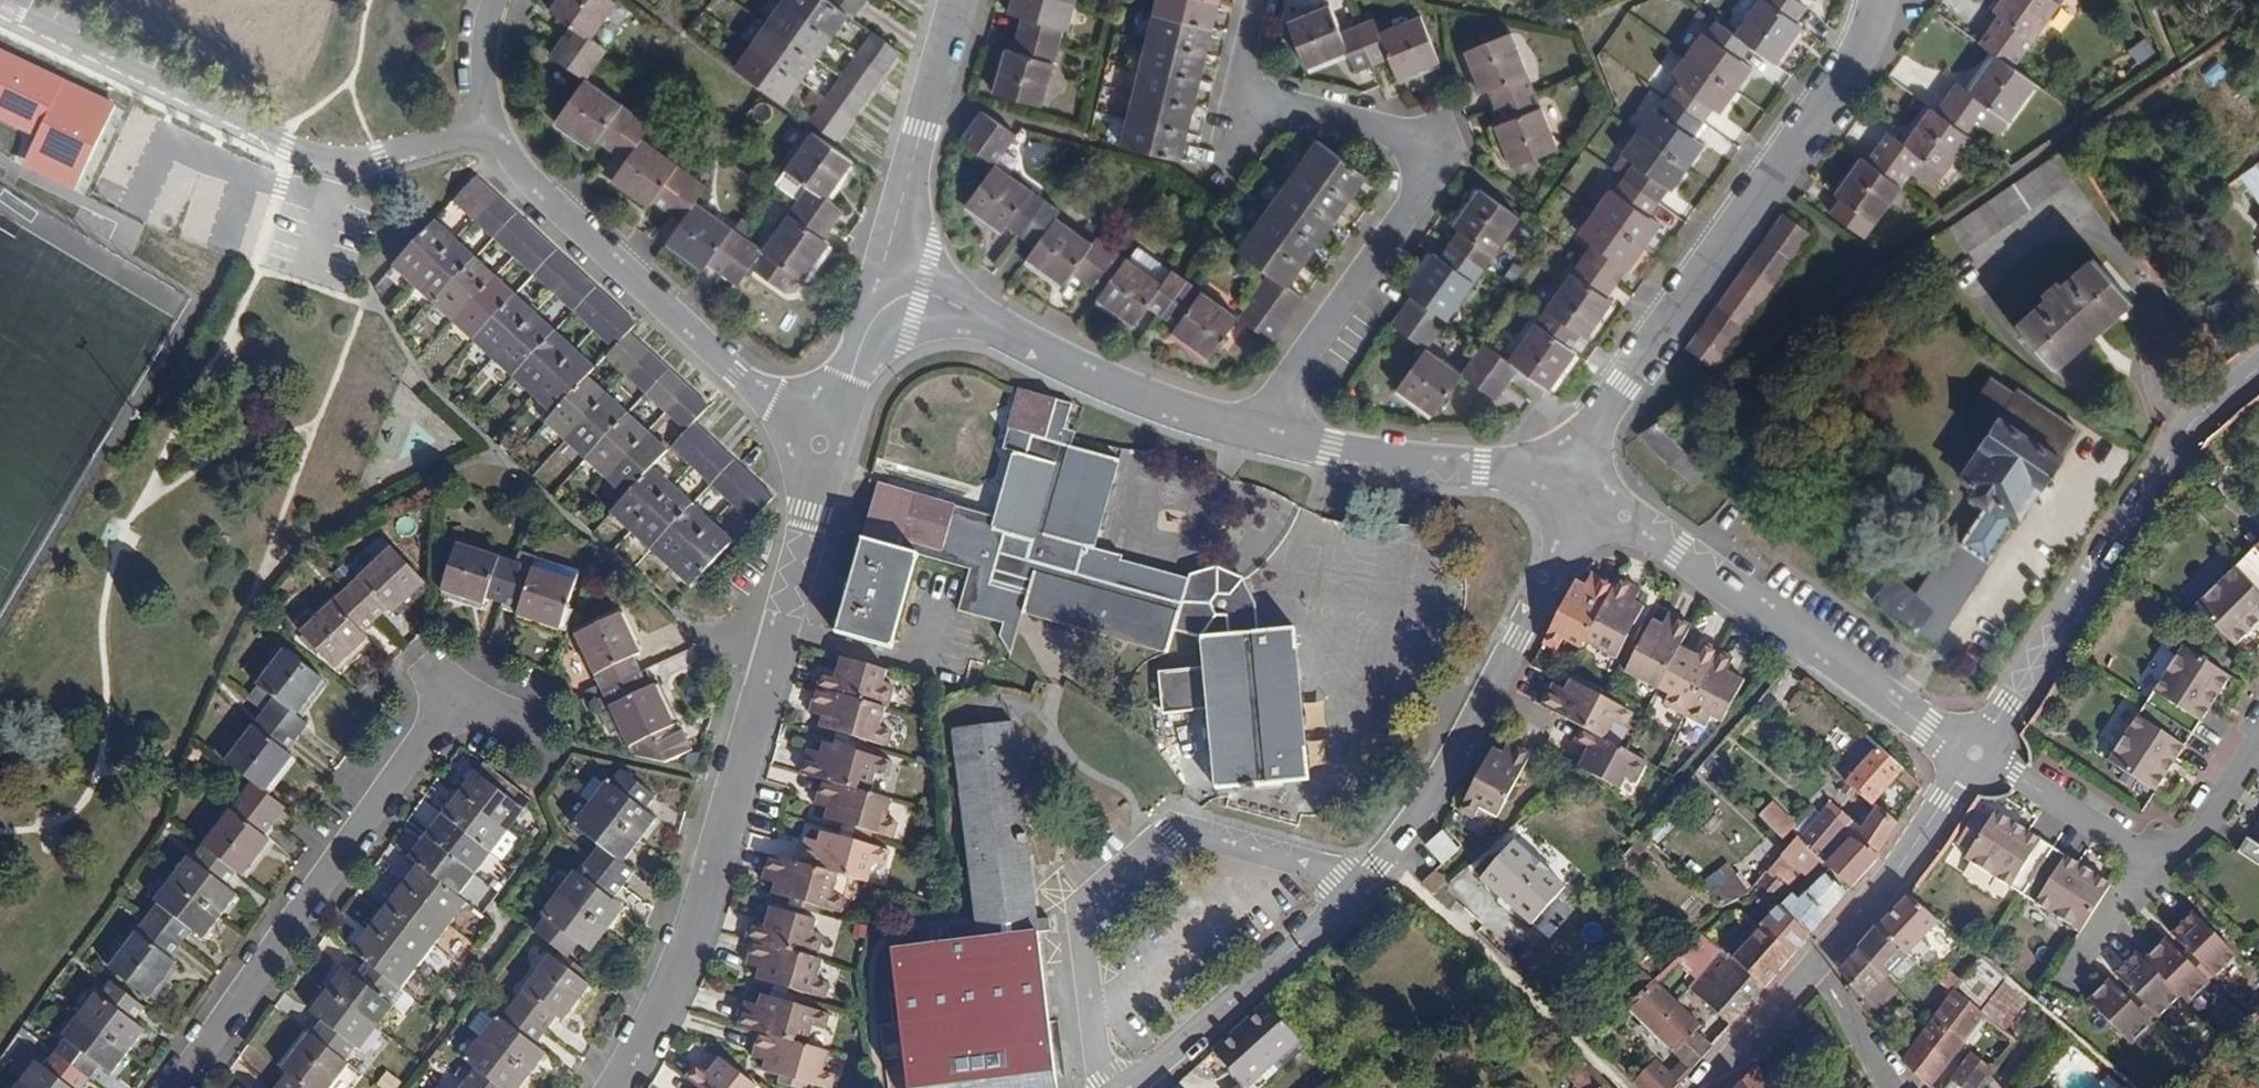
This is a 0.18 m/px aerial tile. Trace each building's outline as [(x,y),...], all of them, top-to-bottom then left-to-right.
[(551,11),(572,27),(562,41),(597,66),(607,51),(591,40),(618,3),(613,0),(559,0),(551,11)] [(783,2),(767,24),(752,46),(736,68),(786,104),(802,82),(818,60),(834,38),(850,16),(827,0),(785,0),(783,2)] [(850,16),(854,19),(867,0),(827,0),(850,16)] [(1007,12),(1022,17),(1017,34),(1058,45),(1062,28),(1067,30),(1074,3),(1064,0),(1011,0),(1007,12)] [(1120,145),(1180,160),(1187,133),(1219,0),(1155,0),(1120,145)] [(1801,26),(1796,22),(1806,8),(1795,0),(1759,0),(1735,35),(1749,45),(1776,63),(1801,26)] [(1993,11),(1999,15),(1978,43),(1995,55),(2013,68),(2061,0),(2001,0),(1993,11)] [(1287,21),(1305,67),(1347,50),(1355,70),(1372,63),(1357,24),(1340,31),(1329,5),(1287,21)] [(1357,24),(1372,63),(1389,57),(1397,78),(1439,61),(1421,15),(1379,32),(1373,17),(1357,24)] [(1702,32),(1685,55),(1735,90),(1751,68),(1740,59),(1749,45),(1735,35),(1714,21),(1705,34),(1702,32)] [(874,33),(858,56),(842,77),(810,121),(837,141),(901,53),(874,33)] [(1464,51),(1481,93),(1488,90),(1495,107),(1534,91),(1510,33),(1464,51)] [(1017,34),(1012,50),(1005,48),(993,92),(1041,106),(1058,45),(1017,34)] [(2147,38),(2129,50),(2141,66),(2158,54),(2147,38)] [(562,41),(552,55),(586,80),(597,66),(562,41)] [(0,50),(0,121),(37,138),(24,167),(74,192),(115,104),(0,50)] [(1677,83),(1667,97),(1702,122),(1712,107),(1719,113),(1735,90),(1685,55),(1669,77),(1677,83)] [(1971,137),(1981,123),(1991,108),(2008,120),(2009,121),(2035,84),(2013,68),(1995,55),(1969,92),(1957,83),(1936,112),(1971,137)] [(586,80),(557,120),(594,146),(598,141),(613,151),(637,117),(623,106),(586,80)] [(1495,107),(1502,123),(1495,126),(1512,167),(1558,149),(1534,91),(1495,107)] [(1667,97),(1657,112),(1653,109),(1637,131),(1688,167),(1704,145),(1692,136),(1702,122),(1667,97)] [(124,108),(100,155),(163,187),(187,140),(124,108)] [(1887,133),(1867,162),(1902,187),(1912,173),(1922,158),(1944,173),(1971,137),(1936,112),(1930,108),(1904,145),(1887,133)] [(1991,108),(1981,123),(1997,135),(2008,120),(1991,108)] [(982,110),(971,125),(1005,149),(1016,135),(982,110)] [(637,117),(613,151),(627,162),(643,140),(652,127),(637,117)] [(995,164),(1005,149),(971,125),(960,139),(995,164)] [(1637,131),(1621,154),(1622,155),(1612,169),(1624,177),(1658,201),(1668,188),(1671,190),(1688,167),(1637,131)] [(813,134),(787,170),(810,187),(800,201),(835,226),(845,212),(827,199),(854,163),(813,134)] [(643,140),(627,162),(614,181),(651,207),(655,201),(669,211),(694,176),(643,140)] [(1316,140),(1237,251),(1269,273),(1287,286),(1303,264),(1367,175),(1316,140)] [(200,155),(174,210),(232,238),(259,183),(200,155)] [(1840,199),(1830,213),(1864,238),(1902,187),(1867,162),(1861,158),(1834,195),(1840,199)] [(1922,158),(1912,173),(1933,189),(1944,173),(1922,158)] [(995,164),(966,204),(1003,231),(1007,225),(1021,235),(1046,200),(995,164)] [(2241,174),(2258,199),(2258,169),(2256,164),(2241,174)] [(694,176),(669,211),(684,222),(698,202),(708,187),(694,176)] [(453,201),(473,220),(495,195),(475,177),(453,201)] [(1624,177),(1613,191),(1610,189),(1594,211),(1642,246),(1658,223),(1648,216),(1658,201),(1624,177)] [(1479,188),(1453,225),(1459,229),(1449,243),(1483,268),(1520,217),(1479,188)] [(473,220),(493,238),(515,214),(495,195),(473,220)] [(1046,200),(1021,235),(1035,245),(1056,218),(1061,211),(1046,200)] [(800,201),(765,250),(752,268),(788,294),(800,278),(804,281),(830,244),(824,240),(835,226),(800,201)] [(698,202),(684,222),(668,243),(705,269),(709,264),(723,274),(749,238),(698,202)] [(1594,211),(1578,233),(1591,243),(1580,260),(1615,284),(1626,268),(1628,269),(1644,247),(1642,246),(1594,211)] [(1783,213),(1773,227),(1800,246),(1810,232),(1783,213)] [(535,232),(515,214),(493,238),(513,257),(535,232)] [(1056,218),(1035,245),(1026,258),(1063,284),(1072,271),(1086,281),(1111,247),(1097,237),(1092,244),(1056,218)] [(454,239),(434,221),(392,266),(412,285),(454,239)] [(1773,227),(1764,240),(1791,259),(1800,246),(1773,227)] [(555,251),(535,232),(513,257),(533,275),(555,251)] [(749,238),(723,274),(739,285),(752,268),(765,250),(749,238)] [(474,258),(454,239),(412,285),(432,304),(474,258)] [(1764,240),(1754,254),(1781,273),(1791,259),(1764,240)] [(1449,243),(1439,257),(1433,253),(1406,290),(1412,294),(1402,309),(1436,334),(1447,319),(1483,268),(1449,243)] [(1137,246),(1128,259),(1163,284),(1172,271),(1137,246)] [(1111,247),(1086,281),(1101,292),(1097,298),(1134,325),(1148,305),(1162,315),(1186,281),(1172,271),(1163,284),(1128,259),(1111,247)] [(575,269),(555,251),(533,275),(553,294),(575,269)] [(1754,254),(1745,267),(1771,286),(1781,273),(1754,254)] [(2061,286),(2056,281),(2043,292),(2048,297),(2016,326),(2054,368),(2131,300),(2093,257),(2061,286)] [(494,276),(474,258),(432,304),(452,322),(494,276)] [(1580,260),(1544,312),(1578,336),(1584,340),(1610,303),(1605,299),(1615,284),(1580,260)] [(1745,267),(1735,281),(1762,300),(1771,286),(1745,267)] [(595,288),(575,269),(553,294),(573,312),(595,288)] [(1269,273),(1258,288),(1293,313),(1303,298),(1287,286),(1269,273)] [(514,295),(494,276),(452,322),(472,341),(514,295)] [(1186,281),(1162,315),(1176,326),(1172,331),(1209,358),(1237,317),(1186,281)] [(1735,281),(1725,294),(1752,313),(1762,300),(1735,281)] [(616,306),(595,288),(573,312),(593,331),(616,306)] [(1258,288),(1248,302),(1282,327),(1293,313),(1258,288)] [(1725,294),(1716,308),(1743,327),(1752,313),(1725,294)] [(534,313),(514,295),(472,341),(492,359),(534,313)] [(1248,302),(1237,317),(1272,342),(1282,327),(1248,302)] [(593,331),(613,349),(628,333),(636,325),(616,306),(593,331)] [(1716,308),(1706,321),(1733,340),(1743,327),(1716,308)] [(1402,309),(1391,323),(1426,348),(1436,334),(1402,309)] [(1543,311),(1507,362),(1518,369),(1541,386),(1548,391),(1574,354),(1568,350),(1578,336),(1544,312),(1543,311)] [(555,332),(534,313),(492,359),(512,377),(555,332)] [(1706,321),(1696,335),(1723,354),(1733,340),(1706,321)] [(575,350),(555,332),(512,377),(532,396),(575,350)] [(648,352),(628,333),(613,349),(606,357),(686,431),(694,423),(708,407),(688,389),(668,370),(648,352)] [(1696,335),(1687,348),(1714,368),(1723,354),(1696,335)] [(1483,345),(1472,361),(1506,385),(1518,369),(1507,362),(1483,345)] [(1426,348),(1397,389),(1433,415),(1462,374),(1426,348)] [(595,369),(575,350),(532,396),(553,415),(587,377),(595,369)] [(1472,361),(1462,374),(1496,399),(1506,385),(1472,361)] [(668,451),(587,377),(553,415),(545,423),(625,497),(652,468),(668,451)] [(1932,646),(2077,430),(2016,389),(2012,394),(1989,378),(1970,407),(1996,424),(1961,477),(1978,487),(1969,501),(1983,510),(1961,542),(1955,537),(1916,596),(1877,564),(1858,588),(1932,646)] [(877,483),(861,539),(862,539),(916,555),(944,563),(945,564),(972,571),(960,611),(1003,623),(1024,611),(1168,652),(1174,630),(1204,637),(1207,668),(1159,673),(1163,714),(1189,711),(1188,703),(1210,701),(1218,789),(1308,780),(1294,629),(1258,632),(1256,603),(1243,578),(1217,566),(1189,575),(1187,579),(1178,612),(1111,593),(1121,560),(1122,556),(1091,547),(1117,460),(1071,446),(1060,443),(1064,428),(1071,403),(1019,388),(1001,448),(1015,453),(996,518),(877,483)] [(1683,427),(1672,411),(1638,435),(1693,483),(1707,468),(1672,436),(1683,427)] [(714,442),(694,423),(686,431),(671,448),(751,522),(774,498),(754,479),(734,460),(714,442)] [(1075,431),(1064,428),(1060,443),(1071,446),(1075,431)] [(611,513),(690,587),(732,542),(652,468),(625,497),(611,513)] [(2240,555),(2258,574),(2258,536),(2240,555)] [(890,648),(916,555),(862,539),(836,633),(890,648)] [(456,543),(440,590),(484,604),(486,597),(502,603),(516,563),(456,543)] [(345,590),(374,621),(387,609),(392,614),(425,583),(390,547),(345,590)] [(2258,615),(2258,574),(2240,555),(2191,603),(2231,643),(2246,628),(2243,625),(2254,613),(2258,617),(2258,615)] [(1187,579),(1121,560),(1111,593),(1178,612),(1187,579)] [(516,563),(502,603),(519,608),(516,615),(559,629),(575,583),(532,568),(516,563)] [(1560,609),(1543,642),(1557,649),(1562,640),(1580,649),(1584,641),(1613,585),(1591,574),(1585,585),(1575,580),(1566,598),(1568,604),(1564,611),(1560,609)] [(1640,590),(1617,578),(1613,585),(1584,641),(1617,658),(1629,636),(1625,634),(1629,627),(1634,625),(1644,606),(1634,601),(1640,590)] [(299,633),(334,669),(366,638),(362,633),(374,621),(345,590),(299,633)] [(1024,611),(1003,623),(999,636),(1011,655),(1024,611)] [(575,634),(602,691),(640,673),(633,657),(639,654),(620,613),(575,634)] [(1662,624),(1652,619),(1643,638),(1645,644),(1641,651),(1637,649),(1625,671),(1658,688),(1681,645),(1691,625),(1668,613),(1662,624)] [(2254,613),(2243,625),(2246,628),(2258,617),(2254,613)] [(1692,651),(1681,645),(1658,688),(1669,694),(1664,702),(1685,713),(1719,650),(1704,642),(1698,654),(1695,659),(1689,656),(1692,651)] [(2218,696),(2230,678),(2183,647),(2145,705),(2192,735),(2209,710),(2205,707),(2214,693),(2218,696)] [(263,713),(297,739),(309,723),(297,713),(323,679),(284,649),(256,685),(258,686),(247,701),(263,713)] [(1734,658),(1719,650),(1685,713),(1707,725),(1711,716),(1722,722),(1745,679),(1733,673),(1730,678),(1725,675),(1734,658)] [(840,657),(834,677),(821,673),(817,689),(886,708),(892,685),(883,682),(887,671),(840,657)] [(692,750),(678,724),(674,726),(654,685),(647,688),(640,673),(602,691),(611,710),(621,731),(633,757),(664,763),(692,750)] [(1569,680),(1564,690),(1553,684),(1541,706),(1559,716),(1582,727),(1606,740),(1616,722),(1624,726),(1631,712),(1599,695),(1597,699),(1589,695),(1588,689),(1569,680)] [(817,689),(810,713),(822,716),(819,727),(838,732),(844,730),(852,732),(850,736),(866,740),(886,746),(890,731),(880,728),(886,708),(817,689)] [(2218,696),(2214,693),(2205,707),(2209,710),(2218,696)] [(589,697),(575,704),(580,714),(594,708),(589,697)] [(2175,761),(2192,735),(2145,705),(2108,762),(2155,793),(2166,775),(2162,772),(2171,759),(2175,761)] [(611,710),(599,715),(609,736),(621,731),(611,710)] [(297,739),(263,713),(225,762),(251,782),(264,792),(292,757),(286,752),(297,739)] [(953,729),(979,940),(892,951),(897,996),(889,997),(892,1024),(879,1026),(884,1060),(905,1057),(909,1087),(1057,1087),(1038,933),(1049,931),(1048,919),(1036,920),(1011,722),(953,729)] [(1582,727),(1574,742),(1586,749),(1591,751),(1588,758),(1583,755),(1577,767),(1580,768),(1620,789),(1626,778),(1634,782),(1645,761),(1606,740),(1582,727)] [(1833,771),(1847,783),(1856,792),(1870,804),(1872,802),(1903,769),(1865,734),(1858,742),(1871,755),(1853,775),(1840,763),(1833,771)] [(850,736),(849,743),(856,745),(864,747),(866,740),(850,736)] [(1492,747),(1482,765),(1484,771),(1480,778),(1477,776),(1459,809),(1473,816),(1478,807),(1496,817),(1530,754),(1508,741),(1502,753),(1492,747)] [(823,743),(820,753),(808,750),(801,774),(822,780),(870,794),(875,774),(885,777),(890,762),(870,756),(854,752),(853,756),(845,753),(842,748),(823,743)] [(864,747),(856,745),(854,752),(870,756),(871,749),(864,747)] [(203,752),(195,747),(188,760),(196,764),(203,752)] [(2175,761),(2171,759),(2162,772),(2166,775),(2175,761)] [(467,781),(458,794),(507,831),(525,807),(512,798),(517,790),(496,775),(489,783),(475,771),(470,766),(461,777),(467,781)] [(655,820),(643,811),(654,797),(620,771),(609,785),(606,782),(603,785),(589,804),(638,842),(655,820)] [(1700,783),(1692,776),(1671,800),(1679,807),(1700,783)] [(593,777),(578,796),(589,804),(603,785),(593,777)] [(822,780),(815,804),(827,808),(824,818),(843,824),(849,821),(856,823),(855,827),(871,832),(891,837),(895,822),(885,819),(891,800),(870,794),(822,780)] [(240,797),(274,823),(285,808),(264,792),(251,782),(240,797)] [(1847,783),(1841,790),(1850,799),(1856,792),(1847,783)] [(507,831),(458,794),(442,815),(491,853),(507,831)] [(236,872),(241,876),(269,841),(263,836),(274,823),(240,797),(202,846),(236,872)] [(1817,816),(1877,854),(1897,823),(1876,805),(1861,827),(1830,801),(1817,816)] [(589,804),(572,826),(599,847),(588,861),(622,887),(633,873),(621,864),(638,842),(589,804)] [(1690,827),(1701,844),(1728,825),(1717,808),(1690,827)] [(1670,809),(1647,833),(1658,843),(1680,819),(1670,809)] [(1811,811),(1791,831),(1796,837),(1799,839),(1817,816),(1811,811)] [(2012,823),(1994,812),(1964,859),(2022,896),(2052,849),(2026,832),(2023,836),(2009,827),(2012,823)] [(491,853),(442,815),(425,837),(475,874),(491,853)] [(1877,854),(1817,816),(1799,839),(1821,861),(1851,886),(1879,856),(1877,854)] [(1778,819),(1770,828),(1782,840),(1791,831),(1778,819)] [(2026,832),(2012,823),(2009,827),(2023,836),(2026,832)] [(855,827),(853,834),(869,838),(871,832),(855,827)] [(820,832),(817,843),(805,839),(798,863),(838,875),(855,880),(867,883),(873,863),(883,866),(887,851),(867,845),(852,841),(850,845),(843,843),(840,838),(820,832)] [(1427,846),(1443,864),(1458,850),(1442,832),(1427,846)] [(869,838),(853,834),(852,841),(867,845),(869,838)] [(1651,842),(1641,834),(1629,848),(1639,856),(1651,842)] [(475,874),(425,837),(408,858),(458,896),(475,874)] [(1802,874),(1806,877),(1821,861),(1799,839),(1796,837),(1781,856),(1802,874)] [(2247,839),(2238,853),(2258,867),(2258,847),(2247,839)] [(1480,878),(1533,925),(1566,888),(1513,841),(1480,878)] [(171,879),(220,917),(237,896),(225,886),(236,872),(202,846),(191,860),(188,858),(171,879)] [(2078,865),(2052,849),(2022,896),(2080,933),(2110,886),(2092,874),(2089,878),(2075,870),(2078,865)] [(768,855),(762,879),(774,883),(771,893),(790,899),(796,896),(803,898),(802,902),(818,907),(838,912),(842,897),(832,894),(838,875),(798,863),(768,855)] [(1749,894),(1763,911),(1774,901),(1802,874),(1781,856),(1757,885),(1749,894)] [(1649,858),(1640,867),(1649,875),(1657,866),(1649,858)] [(623,909),(611,900),(622,887),(588,861),(578,875),(573,871),(557,893),(606,931),(623,909)] [(466,903),(458,896),(417,865),(400,887),(384,908),(368,930),(351,951),(367,963),(400,989),(417,967),(433,946),(450,925),(466,903)] [(2092,874),(2078,865),(2075,870),(2089,878),(2092,874)] [(1701,887),(1722,907),(1749,894),(1729,869),(1714,874),(1701,887)] [(1433,872),(1420,883),(1425,886),(1437,876),(1433,872)] [(1813,886),(1833,907),(1846,892),(1827,873),(1813,886)] [(1445,883),(1437,876),(1425,886),(1433,893),(1445,883)] [(148,918),(181,944),(192,930),(204,938),(220,917),(171,879),(155,900),(159,904),(148,918)] [(1780,907),(1810,934),(1833,907),(1813,886),(1799,900),(1792,894),(1780,907)] [(577,944),(589,953),(606,931),(557,893),(540,916),(544,918),(533,932),(567,958),(577,944)] [(1875,929),(1907,955),(1915,961),(1947,929),(1908,896),(1875,929)] [(802,902),(800,909),(816,913),(818,907),(802,902)] [(1764,926),(1792,955),(1810,934),(1780,907),(1764,926)] [(769,908),(764,927),(751,923),(746,939),(754,941),(815,958),(822,935),(813,933),(816,921),(769,908)] [(2110,982),(2088,1003),(2131,1046),(2180,998),(2187,1006),(2236,958),(2193,915),(2172,936),(2187,952),(2192,957),(2187,962),(2182,957),(2166,941),(2144,963),(2137,955),(2115,976),(2131,992),(2136,997),(2131,1002),(2126,997),(2110,982)] [(109,967),(148,997),(176,962),(171,957),(181,944),(148,918),(109,967)] [(1731,959),(1764,989),(1792,955),(1764,926),(1752,937),(1746,931),(1735,943),(1740,949),(1731,959)] [(1721,949),(1731,959),(1740,949),(1735,943),(1746,931),(1742,927),(1721,949)] [(1858,948),(1885,977),(1892,971),(1906,956),(1907,955),(1875,929),(1858,948)] [(1688,987),(1730,1026),(1764,989),(1731,959),(1721,949),(1704,934),(1653,981),(1675,1001),(1688,987)] [(754,941),(747,965),(759,969),(756,979),(776,985),(781,982),(789,984),(787,988),(803,993),(823,998),(827,983),(817,980),(823,961),(815,958),(754,941)] [(1839,970),(1849,981),(1848,982),(1848,984),(1848,988),(1852,994),(1854,999),(1867,1017),(1897,991),(1885,977),(1858,948),(1839,970)] [(2187,952),(2182,957),(2187,962),(2192,957),(2187,952)] [(555,1017),(561,1021),(589,985),(549,955),(511,1005),(545,1031),(555,1017)] [(1906,956),(1892,971),(1899,978),(1913,963),(1906,956)] [(1955,991),(1985,1016),(2002,1030),(2028,999),(1981,958),(1955,991)] [(327,990),(376,1028),(393,1006),(390,1003),(400,989),(367,963),(356,977),(344,968),(327,990)] [(79,1014),(128,1051),(145,1029),(133,1021),(144,1007),(110,981),(100,995),(96,992),(79,1014)] [(1625,1009),(1674,1054),(1695,1031),(1700,1025),(1675,1001),(1653,981),(1625,1009)] [(787,988),(786,995),(794,998),(801,999),(803,993),(787,988)] [(376,1028),(327,990),(310,1012),(322,1021),(311,1035),(345,1061),(356,1047),(359,1050),(376,1028)] [(1903,1061),(1930,1086),(1985,1016),(1955,991),(1953,993),(1929,1026),(1903,1061)] [(2131,992),(2126,997),(2131,1002),(2136,997),(2131,992)] [(761,996),(758,1006),(746,1003),(739,1027),(760,1033),(808,1046),(814,1027),(824,1030),(828,1014),(808,1009),(792,1005),(791,1008),(784,1006),(780,1001),(761,996)] [(810,1002),(801,999),(794,998),(792,1005),(808,1009),(810,1002)] [(1246,1087),(1260,1075),(1294,1044),(1299,1039),(1266,1003),(1212,1051),(1246,1087)] [(546,1054),(534,1045),(545,1031),(511,1005),(500,1019),(497,1016),(480,1038),(529,1076),(546,1054)] [(55,1053),(89,1078),(100,1064),(112,1073),(128,1051),(79,1014),(62,1036),(66,1039),(55,1053)] [(1545,1023),(1539,1018),(1531,1031),(1537,1035),(1545,1023)] [(1674,1054),(1680,1060),(1691,1070),(1712,1047),(1695,1031),(1674,1054)] [(309,1033),(282,1069),(287,1074),(277,1087),(330,1087),(349,1064),(345,1061),(311,1035),(309,1033)] [(753,1057),(765,1060),(762,1071),(782,1077),(787,1074),(795,1076),(794,1080),(809,1084),(822,1087),(830,1087),(834,1075),(823,1072),(829,1052),(808,1046),(760,1033),(753,1057)] [(529,1076),(480,1038),(463,1060),(475,1069),(464,1083),(471,1087),(520,1087),(529,1076)] [(1294,1044),(1260,1075),(1267,1083),(1301,1051),(1294,1044)] [(1584,1060),(1575,1052),(1561,1067),(1570,1075),(1584,1060)] [(27,1087),(82,1087),(89,1078),(55,1053),(44,1067),(37,1061),(20,1083),(27,1087)] [(1959,1087),(1960,1087),(1980,1087),(1994,1071),(1991,1069),(1972,1054),(1950,1081),(1943,1087),(1958,1087),(1959,1087)] [(719,1057),(706,1073),(695,1064),(685,1078),(699,1087),(756,1087),(757,1087),(719,1057)] [(1578,1087),(1612,1087),(1584,1060),(1570,1075),(1567,1078),(1578,1087)] [(1680,1060),(1668,1073),(1679,1083),(1691,1070),(1680,1060)] [(1640,1087),(1674,1087),(1679,1083),(1668,1073),(1656,1061),(1635,1083),(1640,1087)] [(376,1084),(382,1087),(398,1087),(403,1081),(387,1070),(376,1084)] [(792,1087),(796,1087),(808,1087),(809,1084),(794,1080),(792,1087)]
